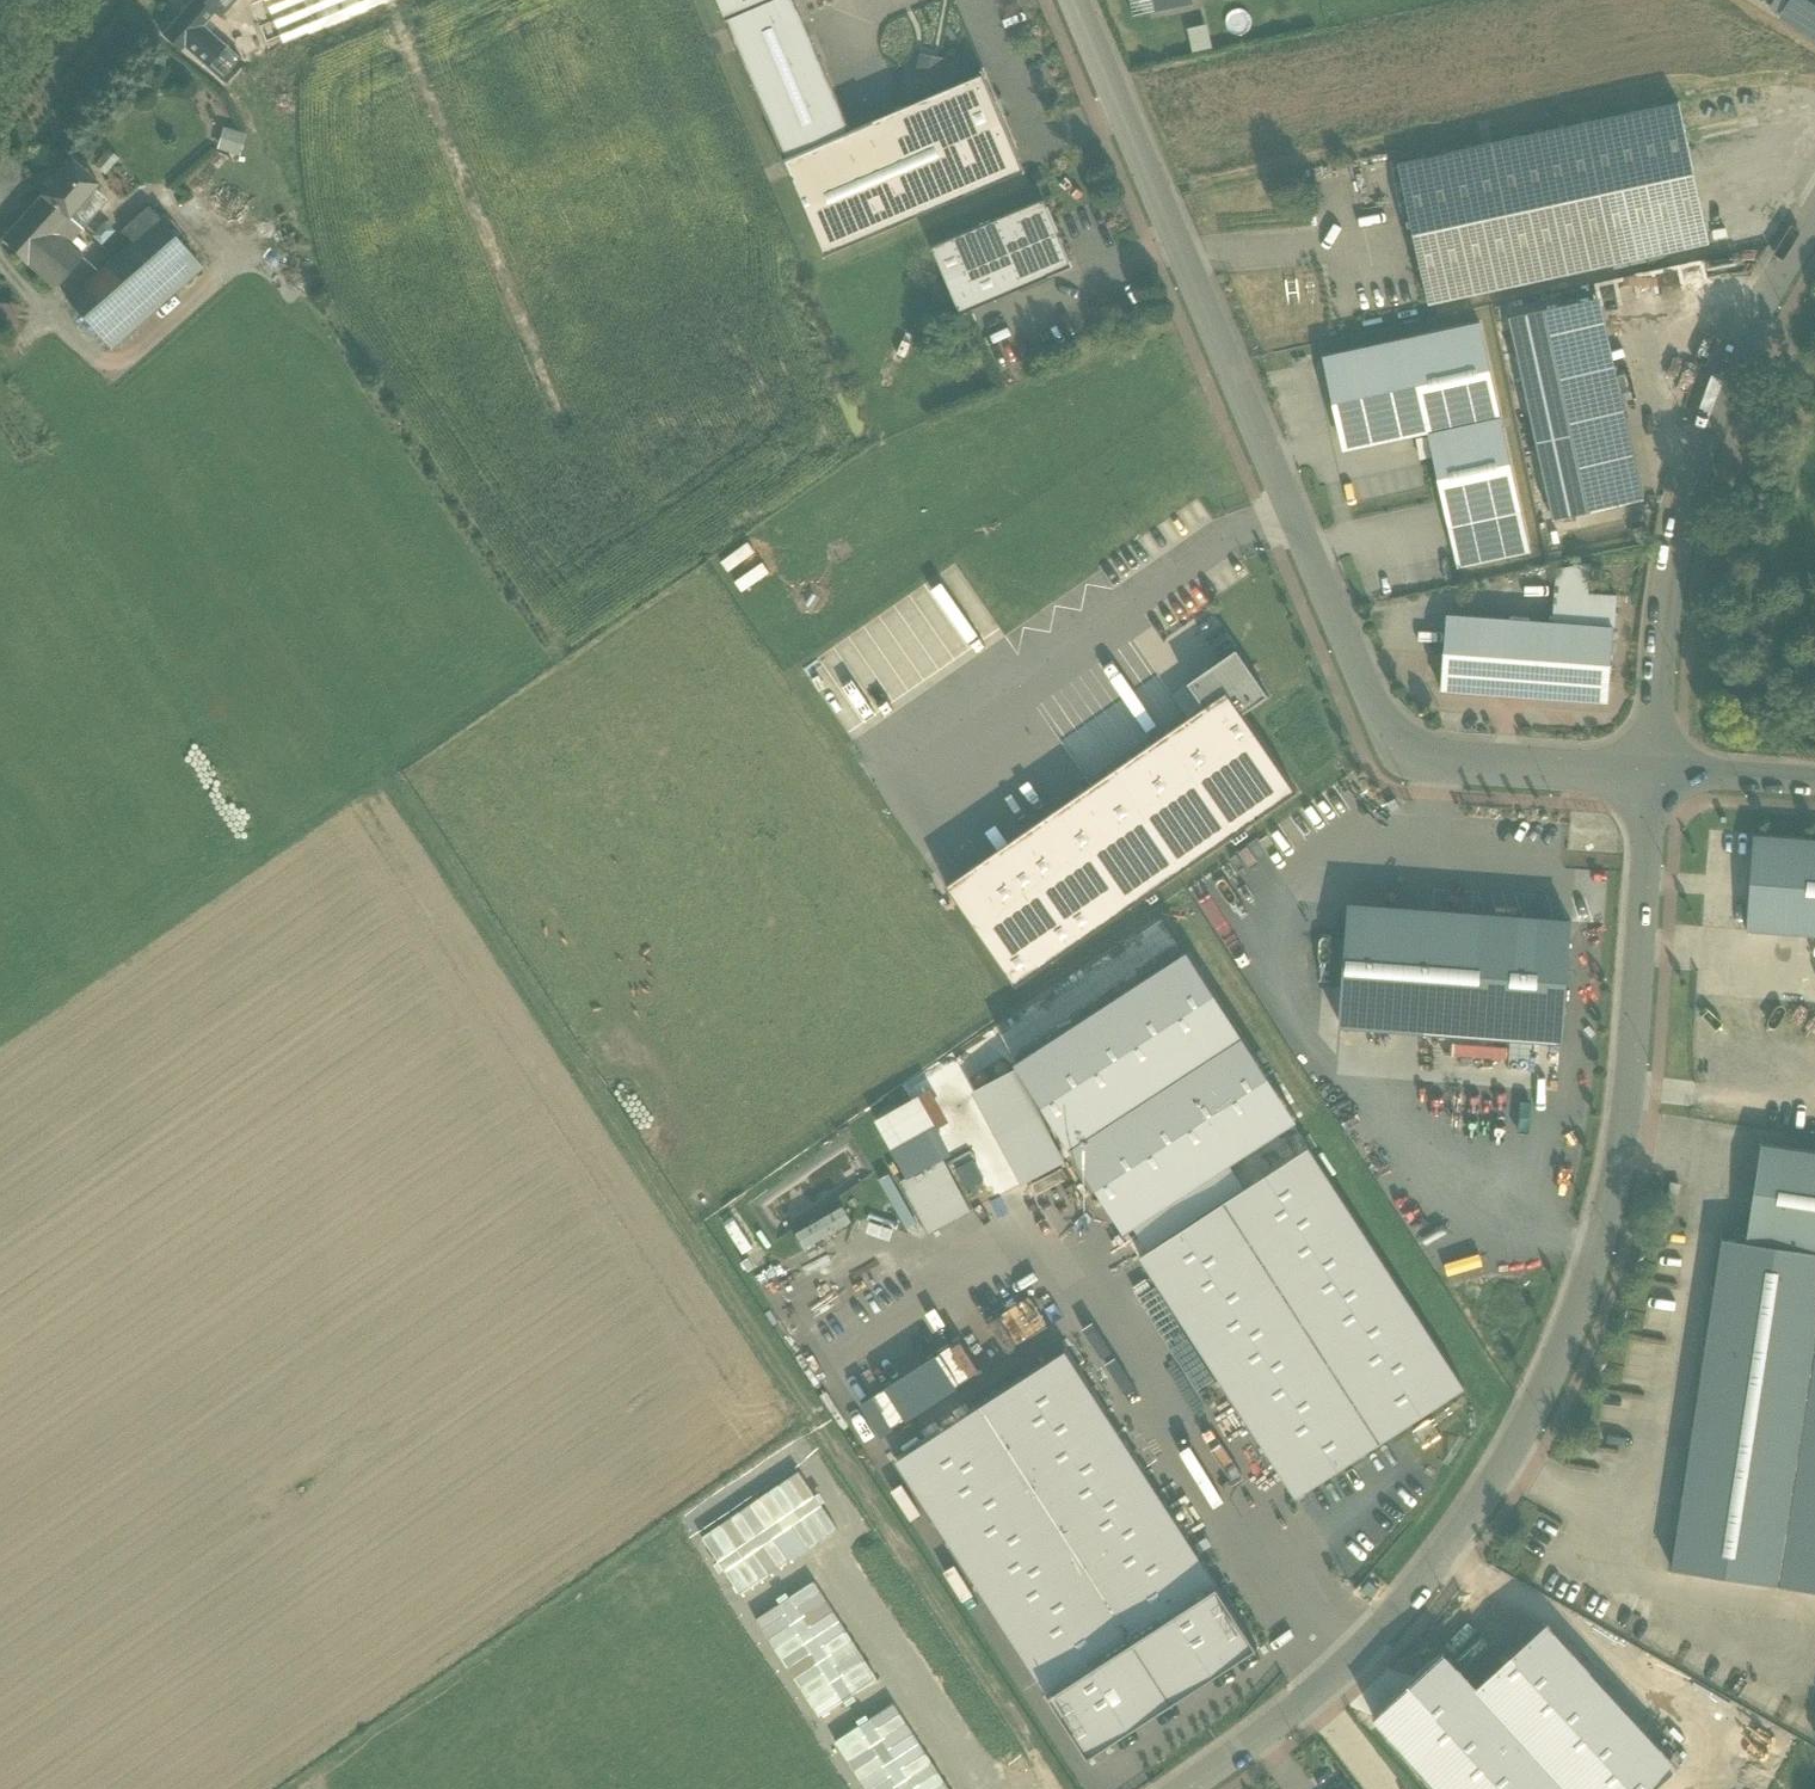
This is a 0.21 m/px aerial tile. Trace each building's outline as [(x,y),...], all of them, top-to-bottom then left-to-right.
[(163,35),(180,50),(200,28),(214,12),(199,0),(194,0),(163,35)] [(214,12),(220,17),(222,15),(234,0),(199,0),(214,12)] [(249,4),(267,49),(385,0),(259,0),(249,4)] [(726,20),(773,0),(717,0),(726,20)] [(726,20),(785,159),(851,131),(796,0),(773,0),(726,20)] [(1156,11),(1192,3),(1191,0),(1154,0),(1156,11)] [(1776,15),(1814,39),(1814,2),(1812,0),(1785,0),(1776,15)] [(263,52),(222,15),(220,17),(214,12),(200,28),(240,61),(263,52)] [(1187,26),(1191,49),(1211,46),(1207,23),(1187,26)] [(240,61),(200,28),(184,46),(226,81),(238,67),(242,63),(240,61)] [(987,74),(851,131),(785,159),(827,253),(939,206),(1028,169),(987,74)] [(1679,103),(1398,164),(1429,304),(1709,243),(1679,103)] [(238,154),(245,131),(221,124),(214,147),(238,154)] [(69,159),(39,195),(40,196),(67,219),(69,218),(97,184),(69,159)] [(69,218),(82,229),(111,195),(97,184),(69,218)] [(40,196),(2,242),(25,266),(26,265),(54,235),(67,219),(40,196)] [(1044,200),(932,247),(961,314),(1050,276),(1073,267),(1060,236),(1059,236),(1044,200)] [(149,208),(122,232),(131,243),(159,219),(149,208)] [(67,219),(54,235),(67,246),(82,229),(69,218),(67,219)] [(131,243),(66,301),(95,334),(141,294),(147,289),(158,302),(168,294),(157,281),(190,253),(159,219),(131,243)] [(54,235),(26,265),(51,292),(80,257),(67,246),(54,235)] [(141,294),(95,334),(109,349),(154,309),(141,294)] [(1554,519),(1643,499),(1599,299),(1511,319),(1554,519)] [(1457,568),(1529,553),(1480,322),(1323,357),(1343,450),(1425,433),(1457,568)] [(1442,689),(1609,700),(1614,629),(1447,617),(1442,689)] [(1187,718),(946,886),(1016,986),(1018,985),(1297,792),(1264,746),(1243,714),(1203,741),(1187,718)] [(1749,835),(1743,931),(1814,936),(1814,840),(1749,835)] [(1349,906),(1341,1026),(1562,1040),(1570,920),(1349,906)] [(1490,1055),(1491,1044),(1451,1040),(1450,1051),(1490,1055)] [(928,1230),(969,1210),(943,1156),(949,1152),(920,1093),(872,1117),(928,1230)] [(1761,1144),(1747,1239),(1814,1250),(1814,1153),(1761,1144)] [(1464,1388),(1308,1147),(1140,1256),(1297,1497),(1464,1388)] [(973,1156),(950,1166),(960,1189),(983,1178),(973,1156)] [(803,1247),(851,1221),(842,1205),(795,1231),(803,1247)] [(1747,1239),(1722,1236),(1671,1569),(1814,1592),(1814,1250),(1747,1239)] [(987,1318),(1005,1348),(1047,1325),(1030,1294),(987,1318)] [(960,1338),(928,1357),(946,1388),(978,1369),(960,1338)] [(1258,1647),(1065,1351),(897,1460),(1089,1757),(1258,1647)] [(860,1403),(880,1433),(911,1412),(890,1382),(860,1403)] [(838,1742),(754,1603),(489,1761),(506,1788),(901,1788),(926,1774),(888,1712),(838,1742)]
